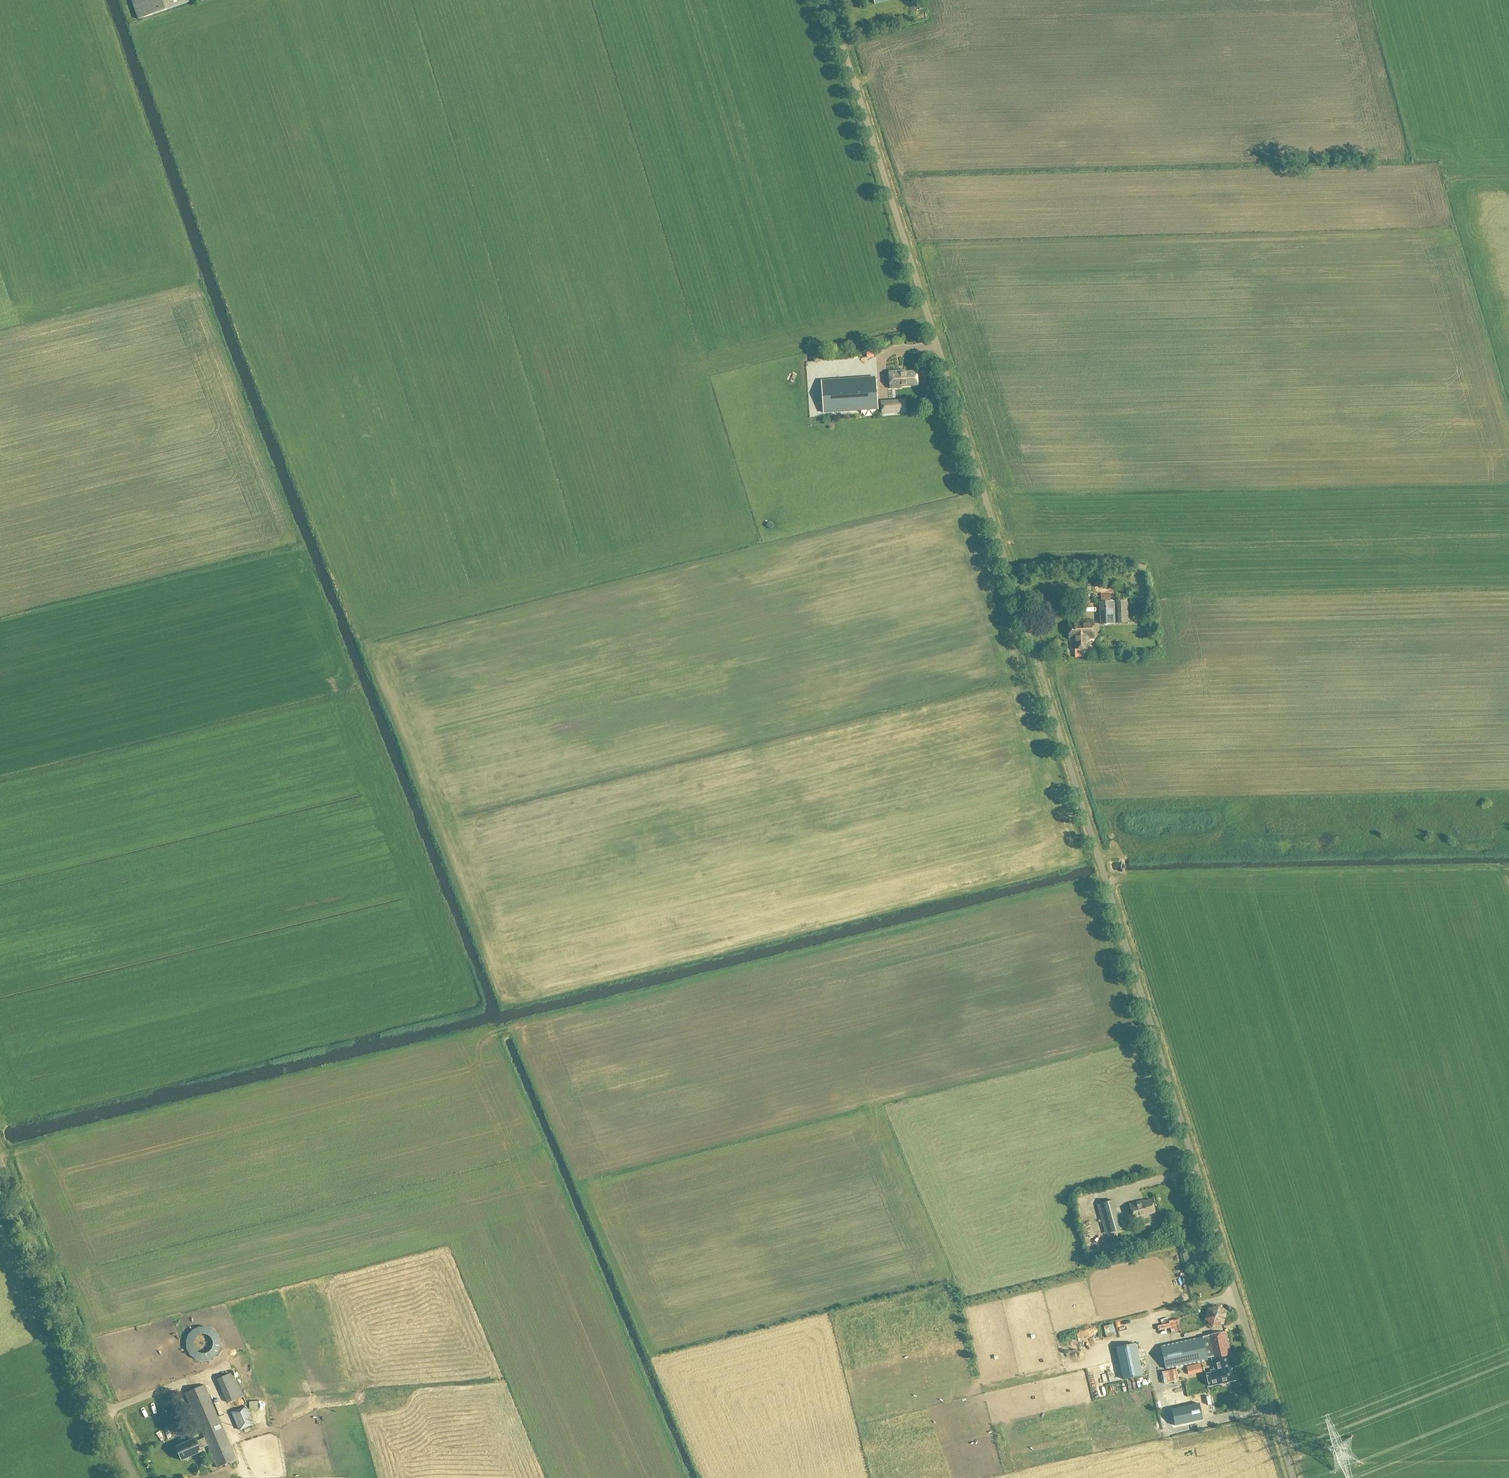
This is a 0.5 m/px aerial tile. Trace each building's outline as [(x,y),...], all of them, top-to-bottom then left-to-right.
[(138,20),(192,1),(191,0),(131,0),(138,20)] [(905,370),(888,371),(889,390),(900,389),(900,387),(917,386),(916,372),(905,372),(905,370)] [(860,411),(859,405),(877,403),(875,377),(821,381),(823,413),(860,411)] [(880,414),(905,413),(904,400),(880,402),(880,414)] [(1115,624),(1114,601),(1099,602),(1099,625),(1115,624)] [(1116,603),(1117,618),(1117,624),(1125,624),(1124,603),(1116,603)] [(1069,640),(1072,640),(1072,649),(1089,649),(1089,639),(1094,639),(1093,621),(1068,622),(1069,640)] [(1114,1200),(1098,1205),(1106,1234),(1121,1230),(1114,1200)] [(1129,1205),(1133,1220),(1148,1216),(1148,1215),(1156,1213),(1152,1200),(1144,1202),(1144,1201),(1129,1205)] [(1101,1255),(1120,1249),(1117,1241),(1112,1243),(1112,1244),(1099,1248),(1101,1255)] [(1204,1319),(1219,1318),(1218,1306),(1204,1307),(1204,1319)] [(1101,1325),(1104,1337),(1119,1333),(1117,1322),(1101,1325)] [(1207,1337),(1202,1338),(1160,1347),(1165,1370),(1207,1361),(1206,1358),(1211,1357),(1215,1372),(1206,1374),(1209,1386),(1236,1380),(1225,1332),(1207,1336),(1207,1337)] [(1115,1347),(1121,1378),(1140,1375),(1134,1343),(1115,1347)] [(1099,1366),(1090,1366),(1092,1386),(1100,1385),(1099,1366)] [(1103,1369),(1104,1378),(1111,1377),(1110,1368),(1103,1369)] [(217,1380),(227,1403),(243,1397),(233,1373),(217,1380)] [(196,1438),(175,1448),(181,1461),(202,1452),(201,1450),(207,1447),(217,1468),(236,1460),(205,1385),(185,1394),(203,1436),(196,1439),(196,1438)] [(1176,1387),(1166,1387),(1167,1400),(1177,1399),(1176,1387)] [(1204,1399),(1202,1390),(1188,1393),(1190,1402),(1204,1399)] [(1204,1417),(1201,1401),(1173,1407),(1177,1423),(1204,1417)] [(239,1431),(254,1425),(247,1405),(231,1412),(239,1431)]
